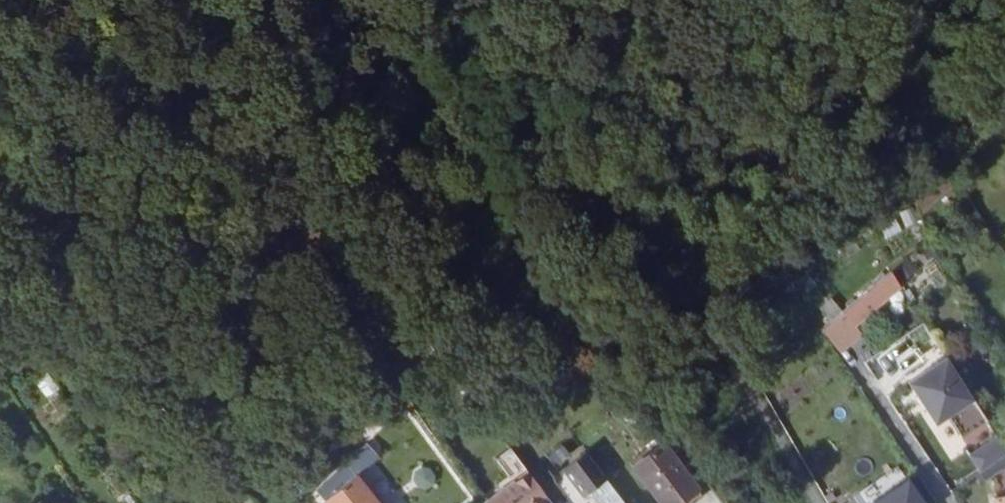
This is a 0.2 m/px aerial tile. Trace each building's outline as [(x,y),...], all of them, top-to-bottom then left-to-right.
[(894,231),(919,222),(915,209),(890,218),(894,231)] [(888,271),(822,328),(835,348),(855,329),(850,322),(896,283),(888,271)] [(833,350),(835,348),(822,328),(817,332),(833,350)] [(312,373),(322,365),(312,352),(302,360),(312,373)] [(936,354),(908,376),(913,381),(940,360),(936,354)] [(955,357),(910,382),(945,443),(989,419),(955,357)] [(56,388),(43,372),(31,380),(43,397),(56,388)] [(660,502),(680,502),(698,489),(664,443),(632,466),(660,502)] [(345,462),(351,469),(367,454),(360,447),(345,462)] [(513,482),(527,472),(510,450),(496,459),(513,482)] [(584,451),(561,468),(583,497),(590,491),(599,502),(622,502),(584,451)] [(315,490),(325,502),(377,502),(345,462),(315,490)] [(527,472),(513,482),(484,502),(550,502),(527,472)] [(862,502),(920,502),(904,478),(862,502)] [(680,502),(697,502),(704,497),(698,489),(680,502)]
